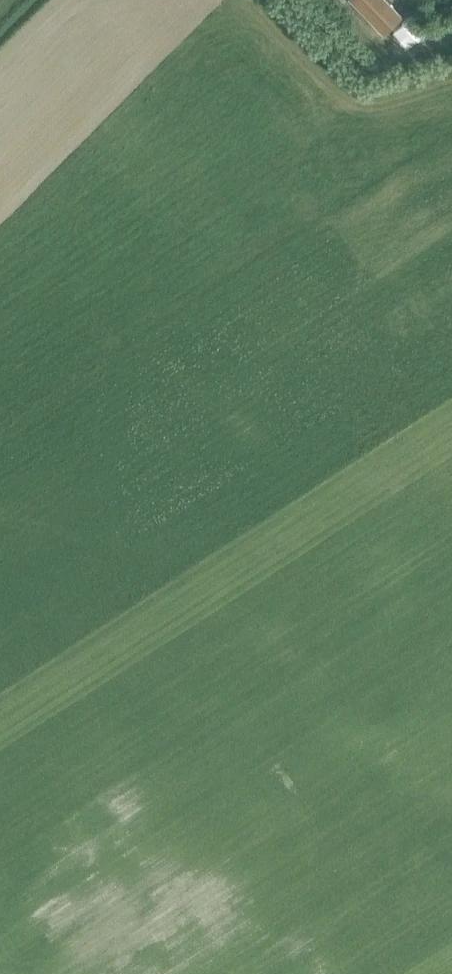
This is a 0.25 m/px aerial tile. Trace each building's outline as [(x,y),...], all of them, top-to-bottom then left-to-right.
[(384,30),(402,13),(389,0),(355,0),(384,30)]
